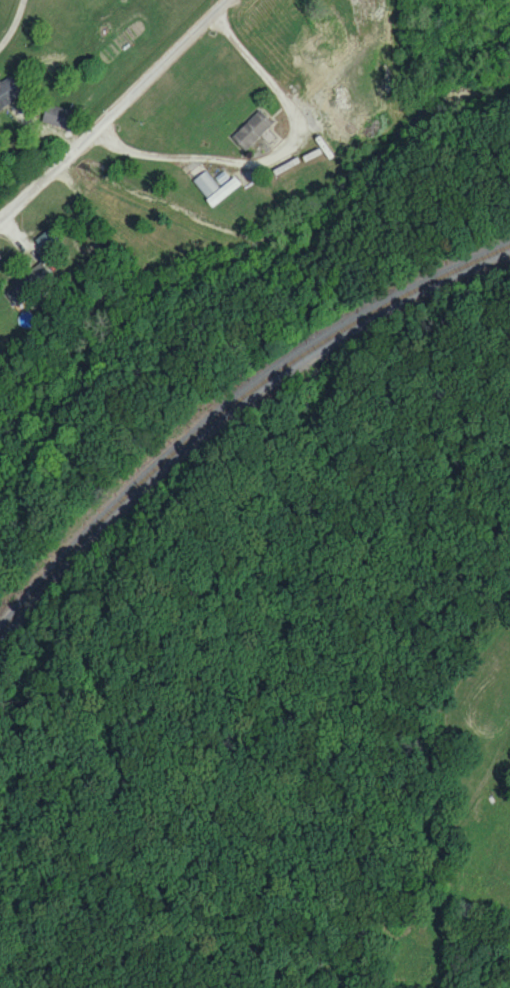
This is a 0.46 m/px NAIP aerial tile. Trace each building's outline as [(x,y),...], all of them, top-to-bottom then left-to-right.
[(21,94),(8,73),(0,78),(0,107),(21,94)] [(41,121),(65,128),(70,110),(46,103),(41,121)] [(231,137),(246,150),(272,122),(257,109),(231,137)] [(219,187),(206,169),(192,180),(211,206),(240,184),(234,176),(219,187)] [(62,243),(50,227),(34,239),(46,255),(62,243)] [(17,306),(52,274),(39,259),(11,284),(13,286),(5,293),(17,306)]
